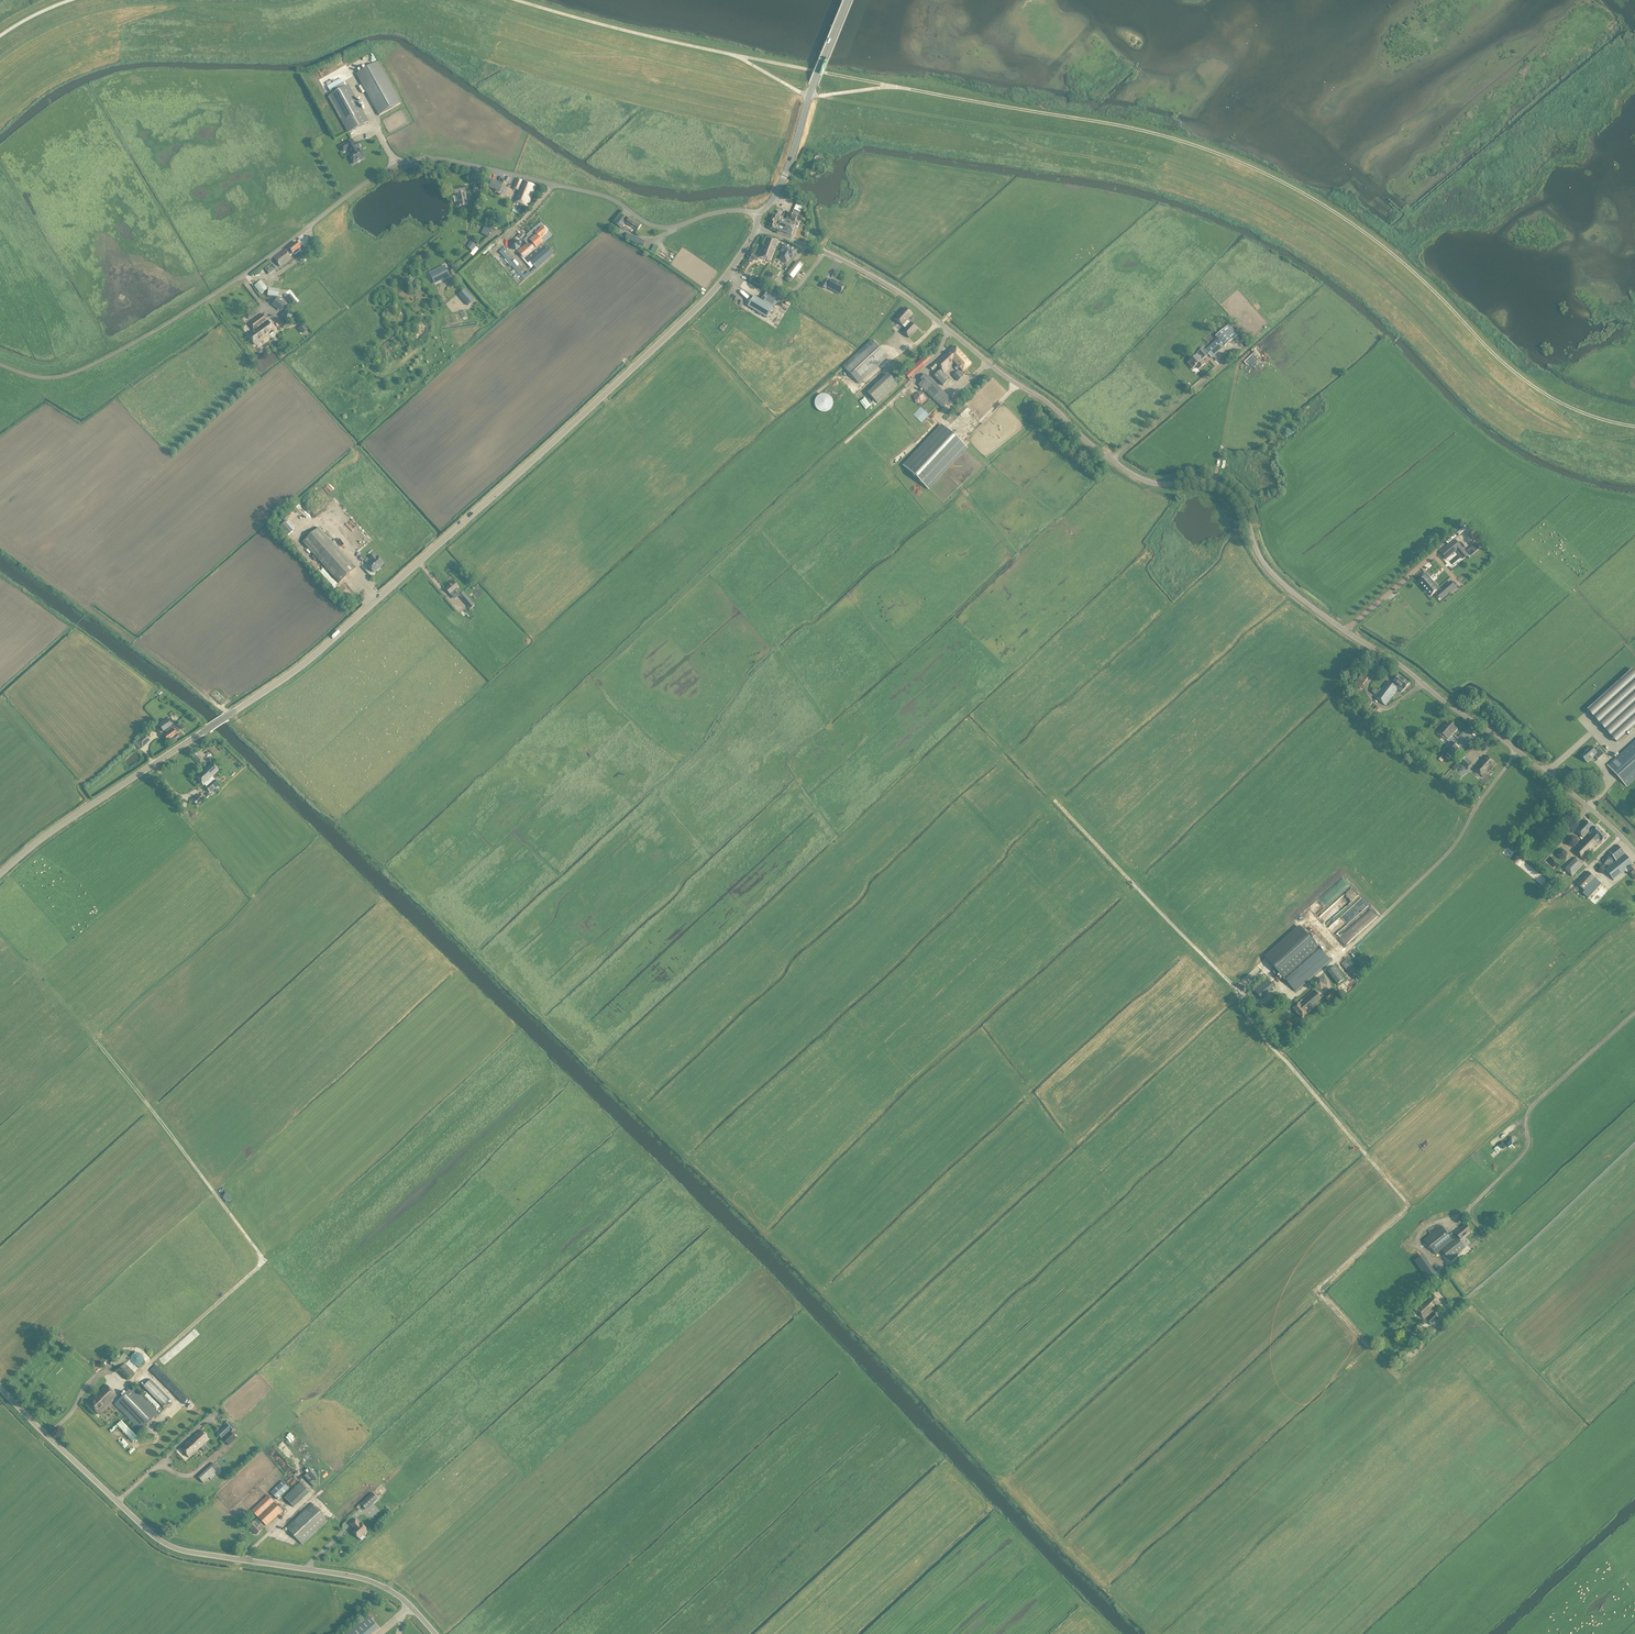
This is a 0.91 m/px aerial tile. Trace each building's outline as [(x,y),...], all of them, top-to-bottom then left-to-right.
[(370,61),(374,58),(368,50),(363,53),(370,61)] [(378,62),(356,74),(379,115),(401,103),(378,62)] [(342,78),(327,86),(332,94),(346,86),(342,78)] [(369,121),(348,85),(346,86),(332,94),(328,96),(348,133),(369,121)] [(354,144),(352,140),(341,146),(344,151),(349,148),(352,153),(349,154),(354,163),(357,161),(358,162),(360,161),(361,159),(364,157),(360,151),(359,150),(359,149),(358,150),(357,148),(359,147),(359,145),(358,143),(357,143),(354,144)] [(813,162),(817,164),(818,160),(820,160),(822,157),(817,155),(817,156),(815,155),(813,162)] [(512,188),(518,190),(514,201),(527,206),(535,186),(516,178),(512,188)] [(503,183),(492,179),(489,187),(500,191),(503,183)] [(475,183),(473,191),(480,193),(481,184),(475,183)] [(468,204),(466,193),(465,185),(454,188),(455,191),(454,191),(455,193),(456,195),(457,195),(460,206),(468,204)] [(792,215),(791,215),(790,215),(789,219),(790,219),(795,221),(797,217),(798,217),(804,202),(798,199),(792,215)] [(622,214),(615,224),(620,227),(627,218),(622,214)] [(778,230),(782,218),(782,217),(775,214),(771,226),(772,228),(778,230)] [(626,222),(638,230),(642,225),(630,217),(626,222)] [(789,221),(782,218),(778,230),(785,232),(789,221)] [(796,223),(789,221),(785,232),(792,235),(796,223)] [(487,224),(482,233),(488,236),(493,227),(487,224)] [(554,254),(540,239),(548,232),(543,227),(535,233),(536,235),(531,240),(528,237),(524,240),(526,243),(518,251),(528,263),(530,261),(537,269),(554,254)] [(631,234),(628,239),(638,244),(641,239),(631,234)] [(760,256),(771,261),(778,242),(768,238),(766,239),(760,256)] [(514,239),(509,242),(511,248),(516,250),(521,246),(520,240),(514,239)] [(289,248),(286,250),(285,250),(274,258),(280,266),(291,258),(289,256),(293,253),(294,255),(298,252),(297,250),(301,247),(296,242),(288,248),(289,248)] [(476,245),(471,242),(467,247),(472,250),(476,245)] [(783,252),(780,258),(787,262),(790,256),(792,258),(796,250),(784,244),(780,251),(783,252)] [(788,274),(793,278),(802,265),(797,261),(788,274)] [(276,268),(272,262),(265,267),(269,273),(276,268)] [(450,275),(444,265),(429,273),(435,283),(450,275)] [(515,270),(520,274),(525,270),(520,265),(515,270)] [(761,280),(771,286),(777,277),(767,271),(761,280)] [(826,288),(827,286),(828,287),(840,294),(844,286),(832,279),(831,282),(829,281),(826,279),(822,286),(826,288)] [(254,285),(260,294),(268,288),(261,280),(254,285)] [(267,295),(278,296),(279,289),(268,287),(267,295)] [(453,288),(445,291),(448,297),(455,294),(453,288)] [(473,300),(465,289),(459,294),(468,305),(473,300)] [(766,292),(761,300),(754,296),(748,306),(767,317),(777,300),(769,296),(770,294),(766,292)] [(285,299),(290,304),(296,300),(291,294),(285,299)] [(280,310),(281,309),(285,304),(277,298),(272,304),(275,306),(280,310)] [(902,325),(903,325),(906,328),(903,331),(909,338),(918,328),(911,322),(911,323),(907,320),(912,314),(905,307),(895,319),(902,325)] [(291,321),(293,316),(289,312),(284,313),(282,318),(286,322),(291,321)] [(254,330),(267,320),(263,314),(249,324),(253,330),(254,330)] [(254,330),(253,330),(247,334),(255,345),(274,330),(267,320),(254,330)] [(307,329),(303,324),(298,328),(303,333),(307,329)] [(1212,357),(1225,346),(1225,347),(1239,334),(1229,324),(1216,336),(1218,339),(1205,350),(1212,357)] [(888,357),(878,346),(872,340),(843,366),(859,383),(888,357)] [(954,345),(942,356),(935,363),(944,371),(954,362),(956,361),(959,364),(966,358),(954,345)] [(1197,355),(1188,363),(1193,368),(1196,365),(1200,368),(1205,363),(1201,359),(1205,355),(1200,350),(1196,353),(1197,355)] [(926,355),(905,374),(909,378),(918,371),(917,370),(930,359),(926,355)] [(1245,361),(1248,365),(1254,359),(1251,355),(1245,361)] [(1259,361),(1263,366),(1268,362),(1264,357),(1259,361)] [(959,364),(958,365),(963,371),(971,364),(966,358),(959,364)] [(928,367),(933,371),(937,367),(933,362),(928,367)] [(950,379),(940,370),(934,376),(943,385),(950,379)] [(958,380),(963,376),(958,371),(953,375),(958,380)] [(868,392),(877,403),(898,384),(888,374),(868,392)] [(922,380),(918,385),(925,391),(943,408),(951,399),(933,382),(934,382),(925,374),(921,379),(922,380)] [(926,399),(924,393),(918,392),(913,396),(915,402),(921,403),(926,399)] [(816,407),(817,409),(819,411),(822,412),(825,412),(827,411),(830,410),(831,408),(833,406),(833,403),(833,400),(832,398),(831,396),(828,395),(826,394),(823,393),(820,394),(818,395),(816,397),(815,400),(814,402),(815,405),(816,407)] [(868,411),(876,402),(870,397),(864,403),(867,405),(864,408),(868,411)] [(922,405),(913,413),(921,422),(929,414),(922,405)] [(937,435),(906,468),(929,488),(966,448),(942,425),(934,433),(937,435)] [(895,462),(911,449),(908,446),(892,459),(895,462)] [(341,539),(345,536),(334,524),(327,531),(330,534),(333,531),(341,539)] [(339,583),(356,568),(319,527),(303,542),(339,583)] [(1464,558),(1468,555),(1455,540),(1441,552),(1446,559),(1457,550),(1464,558)] [(377,556),(376,557),(374,555),(371,558),(373,560),(368,565),(374,572),(384,564),(377,556)] [(1435,592),(1439,589),(1432,582),(1431,583),(1427,579),(1429,577),(1426,573),(1422,576),(1423,578),(1419,582),(1431,595),(1435,592)] [(450,594),(453,592),(456,595),(460,591),(457,588),(459,587),(454,581),(445,588),(450,594)] [(1439,588),(1439,589),(1435,592),(1437,594),(1439,593),(1440,594),(1441,593),(1443,597),(1450,591),(1451,592),(1456,588),(1451,582),(1441,591),(1439,588)] [(463,592),(459,596),(469,606),(473,602),(463,592)] [(1372,661),(1362,674),(1357,680),(1363,684),(1378,665),(1372,661)] [(1634,725),(1634,671),(1633,669),(1588,709),(1617,742),(1634,725)] [(1402,692),(1404,689),(1409,683),(1399,675),(1394,681),(1394,682),(1393,684),(1387,681),(1375,697),(1385,705),(1398,689),(1402,692)] [(213,694),(221,701),(226,697),(217,689),(213,694)] [(176,732),(179,730),(172,720),(169,722),(167,719),(159,725),(163,731),(166,729),(169,733),(164,736),(167,740),(174,735),(175,738),(178,736),(176,732)] [(1457,729),(1450,722),(1447,725),(1446,724),(1440,731),(1447,737),(1452,731),(1454,732),(1457,729)] [(137,742),(142,747),(149,740),(145,735),(137,742)] [(1608,765),(1627,786),(1634,779),(1634,740),(1608,765)] [(1460,748),(1451,741),(1443,750),(1451,758),(1460,748)] [(1580,755),(1587,763),(1595,756),(1598,759),(1604,753),(1599,748),(1595,751),(1591,746),(1580,755)] [(193,755),(198,761),(201,759),(196,753),(193,755)] [(1484,777),(1496,764),(1487,755),(1474,768),(1484,777)] [(1464,757),(1459,762),(1467,768),(1471,764),(1464,757)] [(1459,762),(1448,768),(1450,772),(1448,773),(1451,780),(1461,775),(1457,768),(1461,766),(1459,762)] [(212,763),(204,770),(212,778),(209,780),(211,782),(210,782),(215,788),(218,785),(213,780),(214,779),(212,776),(218,770),(212,763)] [(212,778),(204,770),(197,777),(204,785),(206,783),(207,785),(205,787),(210,792),(215,788),(210,782),(211,782),(209,780),(212,778)] [(193,801),(196,805),(201,800),(198,796),(193,801)] [(1583,838),(1593,827),(1586,820),(1576,830),(1583,838)] [(1574,850),(1583,859),(1606,836),(1597,827),(1574,850)] [(1574,847),(1578,842),(1577,837),(1571,835),(1567,839),(1569,845),(1574,847)] [(1615,880),(1627,869),(1634,879),(1634,865),(1634,866),(1617,844),(1609,851),(1617,861),(1606,870),(1615,880)] [(1566,857),(1567,852),(1563,849),(1558,851),(1557,856),(1561,859),(1566,857)] [(1602,858),(1604,864),(1609,866),(1613,862),(1612,856),(1607,854),(1602,858)] [(1577,857),(1565,869),(1572,876),(1584,864),(1577,857)] [(1596,867),(1597,872),(1602,873),(1606,869),(1604,864),(1599,863),(1596,867)] [(1577,883),(1574,886),(1583,893),(1583,892),(1589,897),(1601,883),(1588,871),(1577,883)] [(1348,921),(1331,899),(1326,903),(1344,925),(1348,921)] [(1266,957),(1280,974),(1296,991),(1330,960),(1300,926),(1266,957)] [(1328,971),(1337,984),(1345,979),(1336,966),(1328,971)] [(1231,974),(1240,985),(1244,981),(1235,970),(1231,974)] [(1314,981),(1315,988),(1322,990),(1327,986),(1326,979),(1319,977),(1314,981)] [(1267,978),(1254,990),(1261,998),(1274,986),(1267,978)] [(1308,1013),(1323,1000),(1314,990),(1293,1008),(1302,1018),(1308,1013)] [(1335,996),(1331,991),(1324,997),(1329,1001),(1335,996)] [(1450,1236),(1445,1230),(1442,1225),(1424,1239),(1436,1254),(1453,1240),(1454,1241),(1442,1250),(1451,1261),(1466,1248),(1460,1240),(1461,1239),(1461,1240),(1471,1231),(1466,1224),(1455,1233),(1459,1237),(1458,1238),(1453,1233),(1450,1236)] [(1452,1269),(1452,1268),(1449,1265),(1441,1272),(1444,1276),(1452,1269)] [(1429,1282),(1437,1277),(1434,1272),(1426,1278),(1429,1282)] [(1425,1319),(1441,1303),(1432,1294),(1416,1309),(1425,1319)] [(1434,1312),(1426,1320),(1432,1325),(1440,1317),(1434,1312)] [(1416,1345),(1421,1341),(1412,1332),(1408,1336),(1416,1345)] [(129,1360),(126,1363),(134,1371),(137,1368),(129,1360)] [(154,1362),(148,1368),(150,1371),(157,1365),(154,1362)] [(127,1379),(134,1372),(125,1363),(118,1370),(127,1379)] [(159,1379),(162,1376),(164,1378),(165,1377),(157,1367),(151,1371),(159,1379)] [(187,1401),(188,1399),(168,1379),(163,1383),(183,1403),(186,1400),(187,1401)] [(167,1403),(153,1384),(147,1389),(160,1407),(167,1403)] [(116,1395),(107,1385),(88,1404),(98,1413),(116,1395)] [(140,1430),(158,1413),(132,1386),(114,1404),(140,1430)] [(120,1417),(114,1423),(122,1433),(117,1438),(132,1454),(143,1444),(120,1417)] [(236,1437),(231,1432),(235,1428),(228,1421),(225,1424),(226,1425),(217,1433),(228,1445),(236,1437)] [(191,1438),(199,1447),(208,1439),(201,1430),(191,1438)] [(290,1430),(284,1436),(296,1449),(302,1444),(290,1430)] [(199,1447),(191,1438),(180,1448),(189,1457),(199,1447)] [(286,1446),(280,1451),(289,1462),(291,1460),(297,1467),(302,1463),(286,1446)] [(271,1447),(266,1451),(283,1469),(286,1467),(284,1465),(285,1464),(282,1462),(283,1461),(271,1447)] [(305,1455),(308,1456),(305,1460),(309,1462),(313,1454),(307,1451),(305,1455)] [(198,1477),(203,1483),(219,1468),(214,1463),(198,1477)] [(282,1481),(271,1492),(278,1499),(289,1488),(282,1481)] [(310,1492),(301,1482),(285,1497),(294,1507),(310,1492)] [(372,1492),(361,1503),(366,1510),(378,1499),(372,1492)] [(257,1534),(262,1529),(259,1525),(263,1521),(267,1525),(282,1510),(268,1495),(252,1510),(259,1517),(255,1521),(249,1526),(257,1534)] [(302,1544),(327,1520),(311,1504),(286,1528),(302,1544)] [(350,1524),(355,1529),(353,1531),(359,1538),(363,1534),(365,1534),(367,1532),(367,1531),(368,1529),(361,1523),(356,1518),(350,1524)] [(348,1633),(371,1633),(377,1629),(379,1627),(368,1615),(348,1632),(347,1633),(348,1633)]
